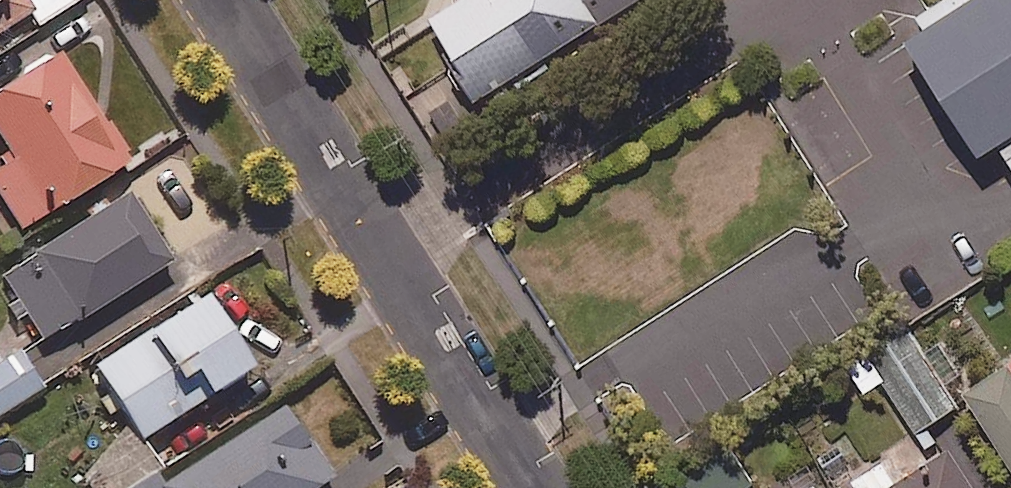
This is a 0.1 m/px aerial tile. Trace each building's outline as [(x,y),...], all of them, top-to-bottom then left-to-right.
[(55,17),(80,0),(43,0),(55,17)] [(422,14),(466,85),(593,8),(588,0),(445,0),(422,14)] [(975,157),(993,146),(1010,175),(1010,0),(961,0),(929,20),(900,38),(975,157)] [(62,54),(0,93),(0,134),(15,158),(0,167),(0,194),(23,230),(131,162),(62,54)] [(175,260),(132,193),(3,274),(46,342),(175,260)] [(256,368),(210,296),(97,367),(142,440),(256,368)] [(954,403),(906,326),(846,364),(862,391),(881,379),(913,429),(954,403)] [(21,350),(0,363),(0,416),(44,389),(21,350)] [(961,388),(1010,466),(1010,362),(1008,358),(961,388)] [(334,478),(288,406),(165,486),(158,475),(139,487),(318,487),(334,478)] [(947,441),(894,475),(880,453),(847,475),(856,487),(977,487),(947,441)] [(813,478),(797,487),(819,487),(813,478)]
